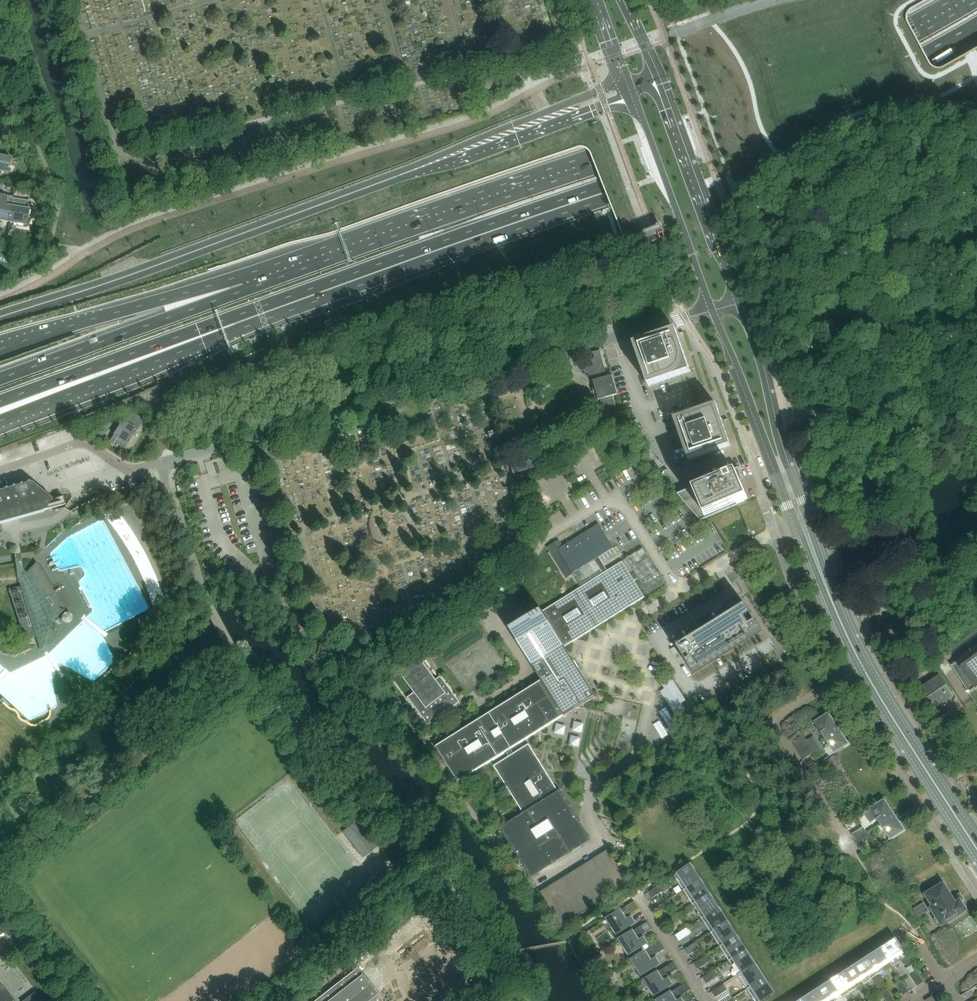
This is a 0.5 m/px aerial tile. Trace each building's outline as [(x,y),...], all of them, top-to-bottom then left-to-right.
[(2,133),(1,140),(10,141),(11,134),(2,133)] [(7,173),(10,157),(0,155),(0,172),(7,173)] [(16,188),(16,195),(25,197),(26,189),(16,188)] [(9,222),(13,196),(0,194),(0,220),(9,222)] [(757,195),(753,196),(751,200),(752,205),(756,206),(760,205),(762,201),(761,197),(757,195)] [(13,196),(9,222),(25,225),(28,209),(12,206),(14,197),(13,196)] [(649,387),(691,372),(677,331),(635,345),(649,387)] [(618,395),(612,375),(607,377),(600,351),(605,350),(605,349),(593,353),(595,358),(580,362),(582,369),(596,380),(593,381),(599,400),(602,399),(595,416),(597,423),(619,417),(613,396),(618,395)] [(689,460),(731,445),(716,403),(674,418),(689,460)] [(123,451),(142,418),(129,409),(123,419),(116,426),(117,427),(114,430),(116,432),(109,443),(123,451)] [(102,436),(112,424),(105,418),(95,431),(99,434),(102,436)] [(554,440),(549,427),(533,433),(537,446),(554,440)] [(640,453),(648,462),(654,456),(647,447),(640,453)] [(528,470),(538,467),(536,463),(540,462),(539,458),(535,459),(534,455),(511,462),(514,474),(515,474),(517,480),(521,479),(529,473),(528,470)] [(654,456),(648,462),(655,470),(662,464),(654,456)] [(736,503),(747,498),(740,482),(743,481),(738,469),(689,489),(677,494),(700,521),(737,505),(736,503)] [(48,509),(47,505),(52,499),(53,498),(52,498),(52,499),(46,494),(47,494),(46,493),(45,494),(33,484),(34,483),(33,483),(33,484),(32,483),(31,483),(30,483),(29,483),(29,482),(26,484),(23,485),(22,485),(21,484),(19,486),(15,487),(14,486),(11,488),(7,489),(6,488),(4,490),(0,491),(0,522),(48,509)] [(115,529),(111,530),(151,608),(167,600),(124,517),(112,523),(115,529)] [(594,560),(599,557),(614,548),(598,524),(563,546),(558,549),(573,573),(594,560)] [(567,577),(573,573),(558,549),(563,546),(559,540),(548,547),(567,577)] [(632,576),(634,580),(638,578),(648,594),(669,581),(646,545),(626,558),(636,574),(632,576)] [(607,571),(599,557),(594,560),(603,574),(607,571)] [(607,571),(603,574),(543,611),(542,610),(510,629),(542,680),(436,746),(458,781),(564,715),(565,717),(596,697),(565,646),(645,597),(634,580),(632,576),(622,562),(607,571)] [(36,564),(26,575),(52,620),(56,616),(63,609),(36,564)] [(26,587),(11,590),(27,640),(40,633),(26,587)] [(745,604),(677,646),(693,672),(761,629),(745,604)] [(65,613),(63,614),(62,616),(61,618),(62,620),(63,622),(65,623),(67,623),(68,623),(70,622),(71,621),(72,619),(73,618),(72,616),(72,615),(71,613),(69,612),(68,612),(66,612),(65,613)] [(951,666),(968,692),(975,688),(976,687),(976,647),(951,666)] [(132,650),(127,657),(134,662),(139,655),(132,650)] [(411,693),(408,696),(427,724),(460,702),(441,674),(432,680),(418,659),(397,673),(411,693)] [(687,711),(683,702),(687,700),(672,674),(660,681),(664,688),(661,690),(677,717),(687,711)] [(942,704),(954,697),(939,675),(919,688),(933,710),(942,704)] [(820,730),(825,737),(838,729),(828,714),(813,724),(815,723),(819,730),(820,730)] [(698,721),(693,715),(685,721),(690,727),(698,721)] [(573,731),(584,732),(585,722),(575,721),(573,731)] [(564,735),(568,725),(558,722),(555,732),(564,735)] [(832,753),(832,754),(833,754),(848,744),(838,729),(825,737),(829,743),(826,745),(825,750),(829,755),(832,753)] [(572,734),(570,744),(580,746),(582,737),(572,734)] [(796,748),(799,754),(811,746),(807,740),(796,748)] [(494,766),(524,813),(500,827),(531,877),(591,839),(560,790),(558,791),(529,744),(494,766)] [(799,754),(803,760),(815,752),(811,746),(799,754)] [(876,816),(881,824),(894,815),(884,800),(869,810),(868,811),(872,818),(876,816)] [(884,829),(886,831),(885,832),(889,839),(888,839),(888,840),(904,830),(894,815),(881,824),(882,825),(879,827),(881,831),(884,829)] [(362,816),(348,827),(342,832),(363,858),(389,837),(383,829),(376,834),(362,816)] [(867,833),(863,827),(851,834),(855,840),(867,833)] [(859,846),(860,845),(871,839),(867,833),(855,840),(859,846)] [(608,849),(540,892),(561,926),(629,883),(608,849)] [(674,876),(683,890),(700,879),(691,865),(674,876)] [(773,875),(766,865),(756,873),(763,882),(773,875)] [(709,894),(700,879),(683,890),(693,904),(709,894)] [(648,893),(652,898),(663,891),(659,885),(648,893)] [(938,926),(943,923),(964,910),(959,903),(961,902),(957,896),(952,900),(943,886),(928,895),(935,907),(933,908),(938,916),(933,919),(938,926)] [(718,908),(709,894),(693,904),(702,918),(718,908)] [(657,907),(661,913),(673,905),(669,900),(657,907)] [(629,915),(639,909),(634,902),(607,919),(617,934),(635,922),(631,917),(630,918),(629,915)] [(928,911),(923,903),(914,909),(919,917),(928,911)] [(727,922),(718,908),(702,918),(711,932),(727,922)] [(666,921),(667,921),(670,927),(682,920),(678,914),(666,921)] [(385,944),(430,1000),(447,1000),(469,983),(465,978),(465,977),(418,918),(385,944)] [(641,936),(652,929),(647,922),(620,939),(629,954),(647,943),(644,938),(643,938),(641,936)] [(737,936),(727,922),(711,932),(720,947),(737,936)] [(675,935),(676,935),(679,941),(691,934),(687,928),(675,935)] [(746,950),(737,936),(720,947),(729,961),(746,950)] [(881,949),(892,965),(906,956),(895,939),(881,949)] [(653,956),(665,949),(660,942),(632,960),(642,975),(659,963),(656,958),(655,959),(653,956)] [(685,949),(685,950),(688,955),(700,948),(696,942),(685,949)] [(881,949),(867,958),(878,975),(892,965),(881,949)] [(755,964),(746,950),(729,961),(738,975),(755,964)] [(694,963),(694,964),(698,969),(709,962),(705,956),(694,963)] [(867,958),(853,967),(864,984),(878,975),(867,958)] [(666,977),(678,969),(673,962),(645,980),(654,995),(672,984),(669,979),(668,979),(666,977)] [(738,975),(747,989),(764,978),(755,964),(738,975)] [(853,967),(839,976),(850,993),(864,984),(853,967)] [(356,968),(314,1000),(382,1000),(356,968)] [(703,978),(707,984),(718,976),(714,970),(703,978)] [(916,971),(910,974),(917,986),(923,982),(916,971)] [(825,985),(835,1000),(837,1000),(850,993),(839,976),(825,985)] [(747,989),(755,1000),(760,1000),(773,992),(764,978),(747,989)] [(903,995),(909,992),(901,980),(895,984),(903,995)] [(691,989),(686,982),(657,1000),(658,1000),(683,1000),(681,999),(680,1000),(679,997),(691,989)] [(712,992),(716,998),(727,990),(724,984),(712,992)] [(3,985),(0,987),(0,1000),(14,1000),(3,985)] [(811,994),(815,1000),(835,1000),(825,985),(811,994)] [(895,1000),(887,989),(881,993),(886,1000),(894,1000),(895,1000)] [(35,992),(23,1000),(42,1000),(35,992)]
